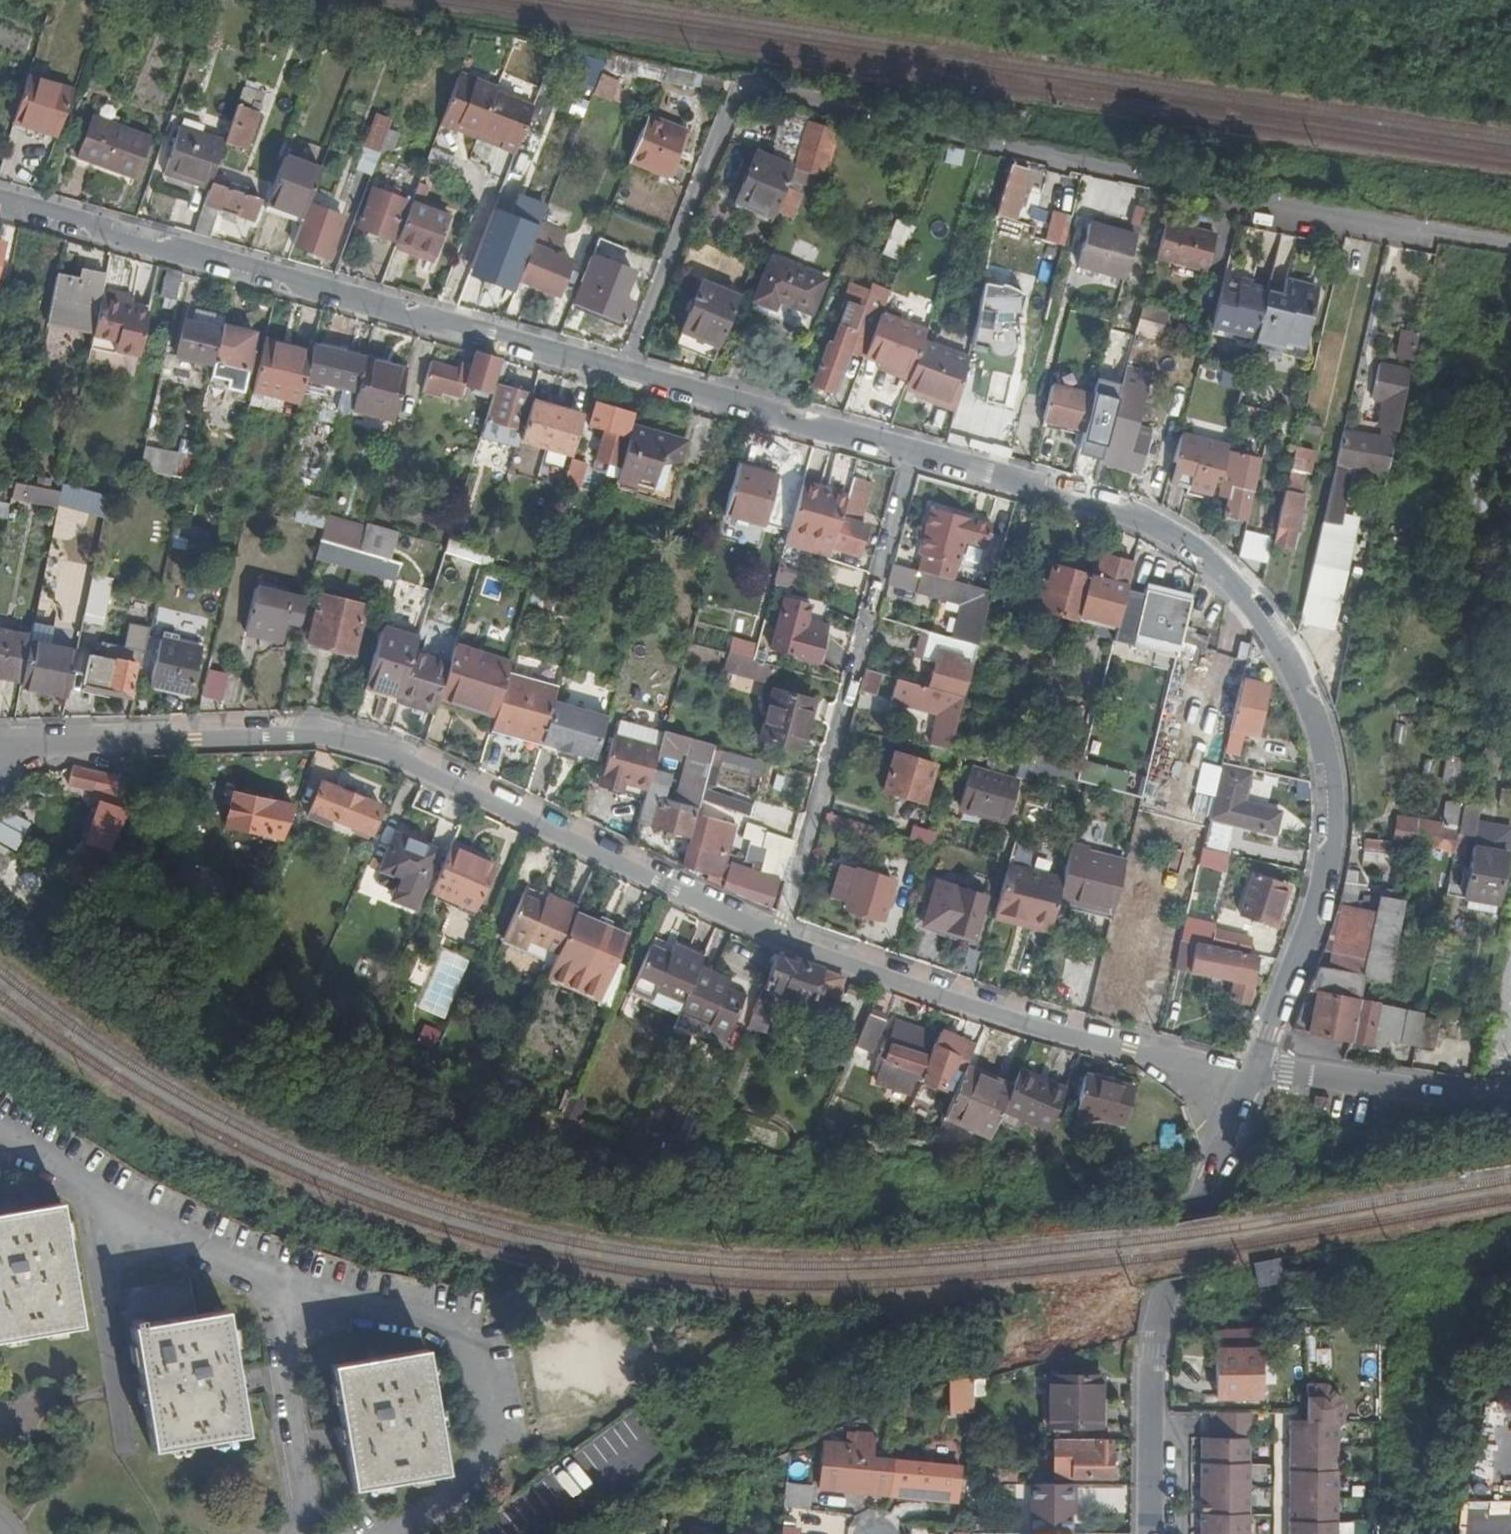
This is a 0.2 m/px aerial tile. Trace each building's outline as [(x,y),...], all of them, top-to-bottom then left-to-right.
[(618,82),(602,76),(594,97),(610,103),(618,82)] [(532,119),(535,112),(495,97),(497,92),(460,78),(441,128),(456,134),(458,130),(504,147),(502,152),(517,158),(532,119)] [(58,140),(75,94),(29,80),(14,127),(58,140)] [(253,86),(246,84),(225,146),(247,154),(262,108),(255,106),(260,94),(251,91),(253,86)] [(373,174),(388,115),(370,111),(355,170),(373,174)] [(686,133),(648,118),(630,164),(668,179),(686,133)] [(137,182),(150,142),(94,123),(80,162),(137,182)] [(793,169),(792,171),(823,180),(831,154),(837,135),(835,130),(809,124),(799,150),(793,169)] [(212,183),(225,146),(183,131),(167,178),(208,193),(212,183)] [(400,135),(390,131),(381,155),(391,158),(400,135)] [(772,220),(775,213),(792,171),(793,169),(757,154),(736,205),(772,220)] [(309,208),(321,176),(285,162),(268,211),(286,218),(287,214),(305,220),(309,208)] [(998,219),(1015,224),(1020,207),(1025,208),(1030,191),(1025,189),(1031,172),(1012,167),(998,219)] [(195,232),(210,238),(219,211),(238,220),(238,218),(255,224),(262,200),(247,195),(247,192),(231,187),(229,189),(212,183),(208,193),(195,232)] [(387,188),(385,195),(397,199),(399,192),(387,188)] [(397,199),(385,195),(374,190),(359,230),(392,242),(406,203),(397,199)] [(516,209),(499,202),(491,222),(507,228),(511,218),(512,219),(516,209)] [(399,244),(436,258),(451,220),(414,205),(399,244)] [(345,222),(309,208),(305,220),(294,248),(329,262),(345,222)] [(491,222),(461,298),(477,304),(486,283),(483,281),(485,277),(512,287),(531,238),(507,228),(491,222)] [(599,242),(613,247),(620,230),(606,224),(599,242)] [(901,263),(913,231),(896,224),(883,256),(901,263)] [(1158,259),(1207,272),(1217,238),(1168,225),(1158,259)] [(542,226),(519,283),(558,299),(571,264),(557,258),(566,236),(542,226)] [(1080,267),(1082,268),(1093,227),(1090,226),(1080,267)] [(1082,268),(1126,279),(1137,238),(1093,227),(1082,268)] [(592,257),(619,269),(626,252),(613,247),(599,242),(592,257)] [(592,257),(573,305),(624,326),(634,305),(624,301),(635,275),(619,269),(592,257)] [(778,304),(807,316),(820,282),(772,261),(755,304),(774,313),(778,304)] [(1006,286),(1024,292),(1028,277),(1011,271),(1006,286)] [(103,296),(107,278),(83,274),(81,283),(59,279),(50,323),(96,333),(103,296)] [(820,282),(807,316),(811,318),(825,284),(820,282)] [(1024,293),(987,282),(976,344),(989,347),(994,356),(1004,357),(1012,353),(1016,347),(1017,333),(1024,293)] [(1282,299),(1267,296),(1256,341),(1253,354),(1280,360),(1282,356),(1301,361),(1316,300),(1306,297),(1309,288),(1286,283),(1282,299)] [(704,338),(721,345),(740,299),(704,284),(683,334),(702,343),(704,338)] [(1267,296),(1268,295),(1239,288),(1238,290),(1223,286),(1211,329),(1256,341),(1267,296)] [(853,356),(865,359),(882,316),(890,294),(877,289),(874,297),(852,288),(842,312),(848,314),(834,349),(828,347),(813,389),(832,396),(837,385),(842,386),(847,373),(842,371),(849,354),(853,356)] [(141,360),(150,315),(133,312),(127,311),(129,301),(103,296),(96,333),(92,350),(141,360)] [(127,311),(133,312),(135,302),(129,301),(127,311)] [(882,316),(865,359),(882,366),(910,378),(908,384),(906,390),(922,397),(956,409),(962,384),(966,370),(967,362),(923,346),(927,334),(882,316)] [(1166,331),(1140,324),(1136,336),(1162,344),(1166,331)] [(214,368),(222,337),(213,335),(214,331),(193,326),(190,338),(184,337),(179,359),(214,368)] [(255,338),(223,330),(222,337),(214,368),(211,381),(229,385),(228,390),(242,394),(255,338)] [(1395,443),(1419,334),(1404,331),(1395,371),(1382,369),(1377,388),(1394,392),(1393,396),(1387,395),(1380,424),(1385,432),(1383,442),(1395,443)] [(678,346),(714,362),(721,345),(704,338),(702,343),(683,334),(678,346)] [(287,349),(265,344),(254,392),(276,397),(287,349)] [(312,355),(287,349),(276,397),(301,403),(306,382),(312,355)] [(314,349),(312,355),(306,382),(316,385),(316,390),(326,392),(327,387),(358,395),(365,364),(366,361),(314,349)] [(847,373),(853,356),(849,354),(842,371),(847,373)] [(466,368),(457,399),(463,400),(466,389),(492,395),(501,363),(476,356),(472,370),(466,368)] [(395,423),(407,375),(365,364),(358,395),(353,413),(395,423)] [(444,395),(453,398),(460,374),(431,366),(423,395),(442,401),(444,395)] [(910,378),(882,366),(879,374),(908,384),(910,378)] [(453,398),(457,399),(466,368),(462,367),(460,374),(453,398)] [(1196,383),(1243,395),(1246,380),(1200,369),(1196,383)] [(1103,459),(1101,465),(1141,475),(1150,441),(1134,437),(1137,428),(1144,398),(1147,399),(1153,378),(1127,370),(1121,393),(1116,412),(1113,422),(1103,459)] [(1363,374),(1357,373),(1355,384),(1361,385),(1363,374)] [(1361,385),(1355,384),(1348,414),(1364,418),(1367,403),(1364,402),(1368,387),(1361,385)] [(1053,387),(1043,421),(1083,433),(1093,399),(1053,387)] [(520,443),(532,404),(534,399),(497,389),(487,423),(485,423),(480,439),(518,450),(520,443)] [(920,404),(954,416),(956,409),(922,397),(920,404)] [(572,457),(583,420),(564,414),(566,408),(555,405),(553,411),(532,404),(520,443),(572,457)] [(1089,417),(1113,422),(1116,412),(1092,405),(1089,417)] [(597,464),(617,470),(632,417),(595,407),(589,430),(605,435),(597,464)] [(1248,419),(1271,424),(1273,415),(1250,410),(1248,419)] [(1090,456),(1103,459),(1113,422),(1089,417),(1079,453),(1080,453),(1090,456)] [(1302,440),(1317,442),(1321,427),(1305,424),(1302,440)] [(1134,437),(1150,441),(1152,432),(1137,428),(1134,437)] [(633,431),(618,481),(654,492),(663,460),(671,463),(679,465),(684,446),(633,431)] [(1391,459),(1395,443),(1383,442),(1344,434),(1340,450),(1391,459)] [(1218,476),(1222,477),(1227,457),(1229,452),(1181,439),(1174,467),(1178,468),(1173,487),(1212,496),(1218,476)] [(1388,476),(1391,459),(1340,450),(1324,524),(1339,527),(1353,469),(1388,476)] [(192,462),(145,451),(140,473),(187,483),(192,462)] [(543,451),(538,471),(555,475),(560,455),(543,451)] [(1087,467),(1090,456),(1080,453),(1077,464),(1087,467)] [(1275,547),(1293,551),(1305,497),(1301,497),(1305,480),(1309,480),(1313,459),(1296,455),(1275,547)] [(1227,457),(1222,477),(1223,478),(1219,497),(1228,500),(1224,517),(1246,522),(1260,465),(1227,457)] [(662,494),(671,463),(663,460),(654,492),(662,494)] [(582,481),(586,467),(572,463),(568,477),(582,481)] [(737,470),(728,501),(732,502),(741,471),(737,470)] [(775,481),(741,471),(732,502),(728,519),(762,529),(775,481)] [(853,482),(846,501),(832,551),(858,559),(867,530),(860,528),(872,487),(853,482)] [(61,508),(64,493),(31,486),(28,502),(61,508)] [(785,548),(829,561),(832,551),(846,501),(802,488),(785,548)] [(106,521),(111,501),(64,489),(64,493),(61,508),(106,521)] [(732,502),(728,501),(724,518),(728,519),(732,502)] [(918,575),(953,584),(963,545),(985,551),(991,528),(931,511),(918,557),(923,558),(918,575)] [(289,522),(310,528),(313,518),(292,512),(289,522)] [(1364,531),(1375,533),(1377,523),(1366,521),(1364,531)] [(327,522),(325,532),(322,544),(361,555),(366,534),(327,522)] [(366,534),(361,555),(388,564),(396,536),(368,527),(366,534)] [(173,529),(171,547),(185,549),(187,531),(173,529)] [(1238,558),(1267,561),(1270,534),(1241,531),(1238,558)] [(449,543),(446,553),(445,556),(482,567),(485,556),(485,554),(449,543)] [(322,544),(317,561),(398,585),(403,568),(388,564),(361,555),(322,544)] [(485,556),(482,567),(490,570),(493,558),(485,556)] [(1118,629),(1128,593),(1134,567),(1103,559),(1097,581),(1115,585),(1114,589),(1096,585),(1089,582),(1079,619),(1118,629)] [(993,596),(992,596),(953,584),(918,575),(893,568),(888,588),(964,609),(955,643),(962,645),(978,649),(993,596)] [(1089,582),(1090,580),(1054,570),(1042,613),(1077,623),(1079,619),(1089,582)] [(94,578),(84,625),(104,630),(113,582),(94,578)] [(1115,585),(1097,581),(1096,585),(1114,589),(1115,585)] [(1311,581),(1301,625),(1333,632),(1344,588),(1311,581)] [(1150,588),(1148,593),(1162,597),(1191,604),(1192,599),(1150,588)] [(257,592),(246,637),(283,646),(288,624),(302,627),(307,605),(257,592)] [(1114,644),(1148,652),(1162,597),(1148,593),(1147,598),(1128,593),(1118,629),(1117,634),(1114,644)] [(1177,660),(1182,642),(1191,604),(1162,597),(1148,652),(1177,660)] [(356,656),(367,610),(321,598),(310,645),(356,656)] [(806,641),(801,662),(819,667),(826,641),(804,635),(807,625),(811,609),(785,602),(777,633),(806,641)] [(1117,634),(1118,629),(1079,619),(1077,623),(1117,634)] [(804,635),(826,641),(829,631),(807,625),(804,635)] [(34,641),(33,646),(77,657),(81,636),(37,626),(34,641)] [(142,671),(146,655),(147,649),(150,631),(130,627),(125,649),(107,645),(103,662),(90,659),(84,689),(130,700),(137,670),(142,671)] [(385,631),(368,689),(385,694),(402,636),(385,631)] [(771,655),(801,662),(806,641),(777,633),(771,655)] [(25,686),(33,646),(34,641),(0,634),(0,681),(25,686)] [(402,636),(385,694),(402,698),(418,647),(420,641),(402,636)] [(193,696),(202,652),(162,642),(152,687),(193,696)] [(972,671),(978,649),(962,645),(961,650),(931,642),(927,659),(937,662),(929,692),(947,697),(956,667),(972,671)] [(25,686),(24,691),(67,701),(77,657),(33,646),(25,686)] [(453,658),(418,647),(402,698),(402,700),(437,711),(440,700),(453,658)] [(453,658),(440,700),(497,717),(507,679),(512,667),(455,648),(453,658)] [(739,661),(735,677),(742,679),(746,662),(739,661)] [(768,685),(772,669),(753,664),(746,662),(742,679),(768,685)] [(964,702),(972,671),(956,667),(947,697),(964,702)] [(211,673),(204,701),(222,705),(228,677),(211,673)] [(865,675),(859,695),(875,699),(881,679),(865,675)] [(497,717),(492,733),(543,747),(543,746),(555,705),(558,694),(507,679),(497,717)] [(1267,690),(1242,683),(1229,738),(1242,741),(1244,734),(1256,737),(1261,717),(1267,690)] [(932,747),(950,752),(964,702),(947,697),(929,692),(899,684),(893,707),(940,720),(932,747)] [(798,752),(812,704),(772,693),(759,741),(798,752)] [(437,711),(402,700),(401,704),(436,715),(437,711)] [(580,758),(597,763),(609,722),(555,705),(543,746),(560,751),(559,755),(579,761),(580,758)] [(1095,716),(1081,770),(1096,775),(1111,721),(1095,716)] [(619,725),(615,741),(659,755),(660,750),(663,738),(629,728),(630,726),(622,723),(619,725)] [(648,792),(638,826),(691,841),(715,752),(716,748),(665,735),(664,735),(663,738),(660,750),(682,756),(688,758),(694,759),(692,769),(696,771),(692,789),(693,791),(692,794),(679,790),(675,807),(665,804),(667,797),(661,795),(662,789),(669,790),(674,791),(675,785),(671,783),(671,780),(653,774),(648,792)] [(625,785),(648,792),(653,774),(658,755),(659,755),(615,741),(602,784),(622,790),(625,785)] [(758,779),(764,765),(727,749),(721,763),(758,779)] [(659,755),(658,755),(681,762),(682,756),(660,750),(659,755)] [(694,759),(688,758),(679,790),(692,794),(693,791),(692,789),(696,771),(692,769),(694,759)] [(882,796),(923,808),(935,769),(894,758),(882,796)] [(1060,779),(1077,784),(1081,770),(1039,759),(1035,772),(1060,779)] [(1448,789),(1453,762),(1447,760),(1442,787),(1448,789)] [(1472,765),(1453,762),(1448,789),(1466,792),(1472,765)] [(1035,772),(1020,770),(1017,780),(1032,784),(1033,782),(1035,772)] [(1081,770),(1077,784),(1088,787),(1105,792),(1108,778),(1096,775),(1081,770)] [(1214,804),(1210,822),(1240,828),(1243,811),(1257,814),(1253,831),(1277,837),(1282,814),(1241,805),(1248,776),(1222,770),(1214,804)] [(88,845),(109,854),(127,815),(115,795),(119,782),(118,782),(74,772),(70,787),(99,794),(96,806),(101,808),(88,845)] [(1019,785),(971,772),(960,809),(1008,823),(1019,785)] [(1057,788),(1060,779),(1035,772),(1033,782),(1057,788)] [(1105,792),(1112,794),(1116,780),(1108,778),(1105,792)] [(1116,780),(1112,794),(1142,803),(1146,788),(1116,780)] [(313,815),(372,838),(383,810),(323,788),(313,815)] [(667,797),(669,790),(662,789),(661,795),(667,797)] [(1502,793),(1499,808),(1510,811),(1510,794),(1502,793)] [(282,842),(293,811),(234,797),(227,829),(282,842)] [(1463,810),(1454,856),(1454,858),(1461,859),(1462,853),(1465,853),(1468,833),(1473,834),(1478,810),(1464,806),(1463,810)] [(1440,830),(1434,862),(1438,863),(1441,853),(1454,856),(1463,810),(1448,808),(1443,831),(1440,830)] [(1240,828),(1253,831),(1257,814),(1243,811),(1240,828)] [(709,821),(700,852),(728,860),(737,829),(709,821)] [(1407,849),(1412,850),(1417,826),(1399,823),(1394,845),(1398,846),(1397,854),(1406,857),(1407,849)] [(1417,826),(1412,850),(1419,852),(1419,850),(1428,852),(1426,861),(1434,862),(1440,830),(1417,826)] [(768,853),(765,869),(783,875),(788,859),(790,860),(795,845),(792,844),(794,834),(770,827),(763,852),(768,853)] [(1466,901),(1470,902),(1497,907),(1510,832),(1482,827),(1477,850),(1475,850),(1466,901)] [(911,842),(934,849),(938,836),(915,829),(911,842)] [(17,855),(23,843),(0,830),(0,846),(17,855)] [(430,851),(395,837),(380,870),(398,878),(389,899),(412,910),(428,875),(421,872),(430,851)] [(1362,838),(1361,864),(1387,865),(1388,839),(1362,838)] [(1059,902),(1084,910),(1096,859),(1081,855),(1082,849),(1073,847),(1063,886),(1059,902)] [(739,898),(773,912),(783,875),(765,869),(762,879),(734,870),(733,872),(726,870),(728,860),(700,852),(688,849),(683,867),(683,871),(721,886),(720,888),(738,896),(739,898)] [(452,850),(433,893),(477,912),(494,869),(452,850)] [(436,854),(430,851),(421,872),(428,875),(436,854)] [(1096,859),(1084,910),(1114,918),(1126,867),(1096,859)] [(846,907),(857,873),(840,868),(831,902),(846,907)] [(1008,870),(1001,897),(1045,909),(1052,882),(1008,870)] [(846,907),(845,912),(881,923),(893,884),(857,873),(846,907)] [(1242,918),(1273,929),(1287,889),(1257,879),(1242,918)] [(1045,909),(1040,927),(1052,931),(1059,902),(1063,886),(1052,882),(1045,909)] [(949,928),(946,936),(973,944),(985,901),(936,887),(927,922),(949,928)] [(1384,902),(1380,902),(1378,912),(1399,916),(1401,906),(1393,904),(1395,896),(1385,894),(1384,902)] [(1001,897),(995,916),(1040,927),(1045,909),(1001,897)] [(503,941),(508,943),(524,900),(521,899),(503,941)] [(524,900),(508,943),(525,951),(529,942),(558,955),(575,917),(576,912),(547,899),(543,909),(524,900)] [(1497,907),(1470,902),(1469,910),(1496,916),(1497,907)] [(1330,956),(1368,965),(1377,916),(1340,908),(1331,935),(1324,955),(1330,956)] [(1399,916),(1378,912),(1377,916),(1368,965),(1365,981),(1386,985),(1399,916)] [(995,916),(993,924),(1038,936),(1040,927),(995,916)] [(558,955),(557,956),(609,979),(626,940),(575,917),(558,955)] [(924,929),(946,936),(949,928),(927,922),(924,929)] [(1040,927),(1038,936),(1050,940),(1052,931),(1040,927)] [(1185,930),(1182,943),(1212,949),(1215,936),(1185,930)] [(1215,936),(1212,949),(1222,952),(1225,936),(1215,934),(1215,936)] [(1222,952),(1243,956),(1249,957),(1252,942),(1225,936),(1222,952)] [(699,969),(703,960),(672,946),(668,954),(649,946),(630,990),(652,999),(656,992),(684,1004),(699,969)] [(439,949),(420,1010),(446,1018),(465,957),(439,949)] [(1250,1007),(1261,960),(1249,957),(1243,956),(1232,1003),(1250,1007)] [(1325,980),(1363,988),(1365,981),(1368,965),(1330,956),(1325,980)] [(844,982),(778,958),(765,989),(811,1006),(812,1003),(829,1008),(836,1006),(844,982)] [(684,1004),(682,1011),(711,1024),(708,1031),(727,1040),(744,998),(727,989),(729,982),(699,969),(684,1004)] [(1293,1033),(1352,1044),(1357,1018),(1360,1005),(1363,988),(1325,980),(1315,977),(1293,1033)] [(880,994),(871,991),(865,995),(863,997),(876,1001),(880,994)] [(763,994),(754,1016),(767,1018),(772,997),(763,994)] [(1382,1009),(1360,1005),(1357,1018),(1352,1044),(1374,1048),(1382,1009)] [(1406,1013),(1382,1009),(1374,1048),(1382,1050),(1384,1042),(1399,1045),(1406,1013)] [(1408,1014),(1406,1013),(1399,1045),(1402,1045),(1408,1014)] [(886,1024),(869,1017),(855,1050),(871,1057),(886,1024)] [(1439,1024),(1423,1021),(1417,1051),(1433,1055),(1439,1024)] [(975,1051),(964,1046),(940,1036),(938,1041),(898,1026),(890,1048),(885,1046),(877,1066),(881,1069),(875,1084),(908,1096),(914,1080),(943,1092),(956,1098),(966,1075),(967,1072),(975,1051)] [(434,1052),(441,1035),(428,1030),(421,1046),(434,1052)] [(1069,1087),(1023,1068),(1022,1072),(1067,1091),(1069,1087)] [(1138,1082),(1089,1070),(1088,1076),(1137,1087),(1138,1082)] [(985,1080),(967,1072),(966,1075),(956,1098),(946,1121),(992,1141),(1006,1111),(1013,1092),(985,1080)] [(1006,1111),(1051,1130),(1067,1091),(1022,1072),(1016,1086),(1013,1092),(1006,1111)] [(987,1075),(985,1080),(1013,1092),(1016,1086),(987,1075)] [(1079,1112),(1128,1124),(1137,1087),(1088,1076),(1079,1112)] [(1327,1112),(1329,1101),(1315,1098),(1313,1110),(1327,1112)] [(0,1214),(0,1342),(17,1339),(87,1326),(79,1287),(68,1288),(63,1265),(70,1263),(74,1263),(62,1203),(0,1214)] [(79,1287),(76,1275),(74,1263),(70,1263),(63,1265),(68,1288),(79,1287)] [(1279,1285),(1276,1264),(1254,1268),(1258,1289),(1279,1285)] [(196,1311),(190,1279),(124,1293),(130,1324),(196,1311)] [(249,1434),(242,1394),(231,1397),(227,1373),(237,1370),(226,1310),(129,1328),(153,1452),(249,1434)] [(425,1349),(346,1363),(331,1366),(341,1425),(352,1422),(357,1446),(345,1449),(351,1491),(446,1475),(425,1349)] [(1260,1353),(1217,1353),(1217,1401),(1260,1401),(1260,1353)] [(231,1397),(242,1394),(239,1380),(237,1370),(227,1373),(231,1397)] [(974,1410),(974,1375),(952,1381),(950,1411),(974,1410)] [(1100,1378),(1049,1378),(1048,1429),(1101,1430),(1100,1378)] [(1338,1423),(1341,1423),(1341,1403),(1325,1386),(1305,1385),(1305,1414),(1320,1414),(1320,1422),(1305,1422),(1291,1421),(1290,1435),(1299,1436),(1299,1460),(1290,1460),(1290,1486),(1299,1487),(1299,1510),(1290,1510),(1290,1533),(1338,1533),(1338,1423)] [(1214,1414),(1213,1439),(1201,1439),(1201,1459),(1201,1484),(1210,1484),(1210,1501),(1201,1501),(1201,1528),(1209,1528),(1209,1533),(1249,1533),(1250,1414),(1214,1414)] [(1320,1414),(1305,1414),(1305,1422),(1320,1422),(1320,1414)] [(343,1437),(345,1449),(357,1446),(352,1422),(341,1425),(343,1437)] [(821,1490),(891,1498),(891,1497),(894,1465),(874,1463),(877,1436),(856,1434),(855,1447),(849,1446),(825,1445),(821,1490)] [(1299,1436),(1290,1435),(1290,1460),(1299,1460),(1299,1436)] [(1112,1442),(1055,1442),(1055,1478),(1074,1478),(1074,1482),(1112,1482),(1112,1442)] [(891,1497),(891,1498),(958,1505),(961,1470),(894,1465),(891,1497)] [(1210,1484),(1201,1484),(1201,1501),(1210,1501),(1210,1484)] [(1299,1487),(1290,1486),(1290,1510),(1299,1510),(1299,1487)] [(1033,1487),(1032,1533),(1071,1533),(1071,1507),(1075,1508),(1075,1487),(1033,1487)] [(784,1509),(810,1512),(812,1492),(786,1489),(784,1509)] [(972,1519),(972,1530),(972,1533),(984,1533),(984,1520),(972,1519)]
